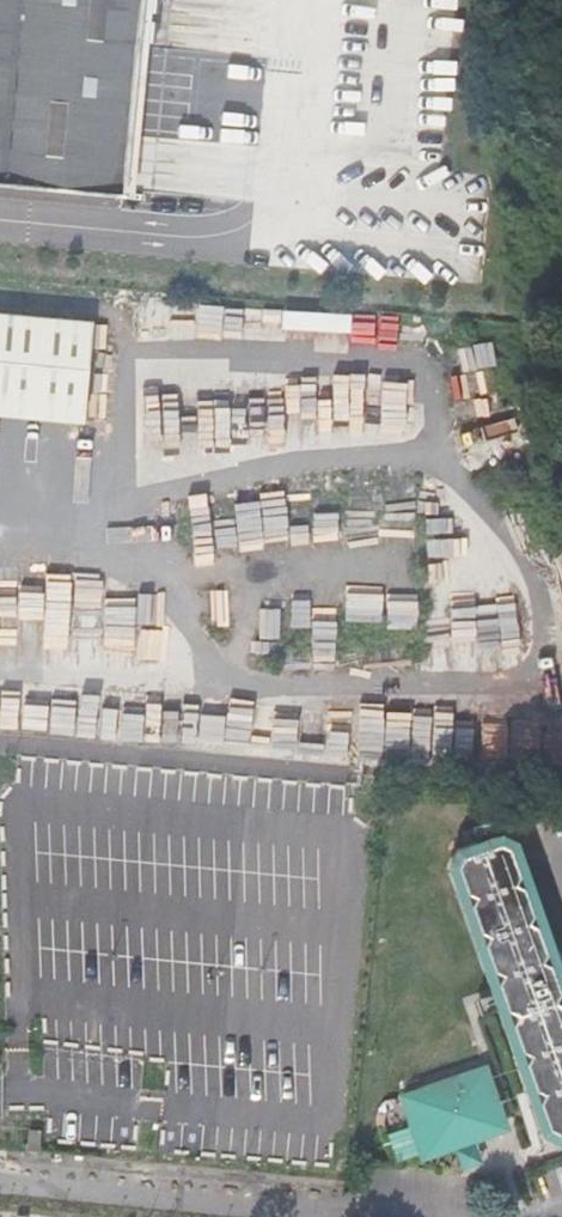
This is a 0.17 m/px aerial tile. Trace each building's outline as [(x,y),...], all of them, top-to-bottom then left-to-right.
[(128,207),(145,0),(0,0),(0,196),(128,207)] [(0,318),(0,414),(84,422),(94,327),(0,318)] [(435,880),(526,1150),(551,1159),(561,1154),(561,990),(515,847),(493,844),(449,858),(435,880)] [(477,1073),(389,1101),(412,1170),(502,1136),(477,1073)]
